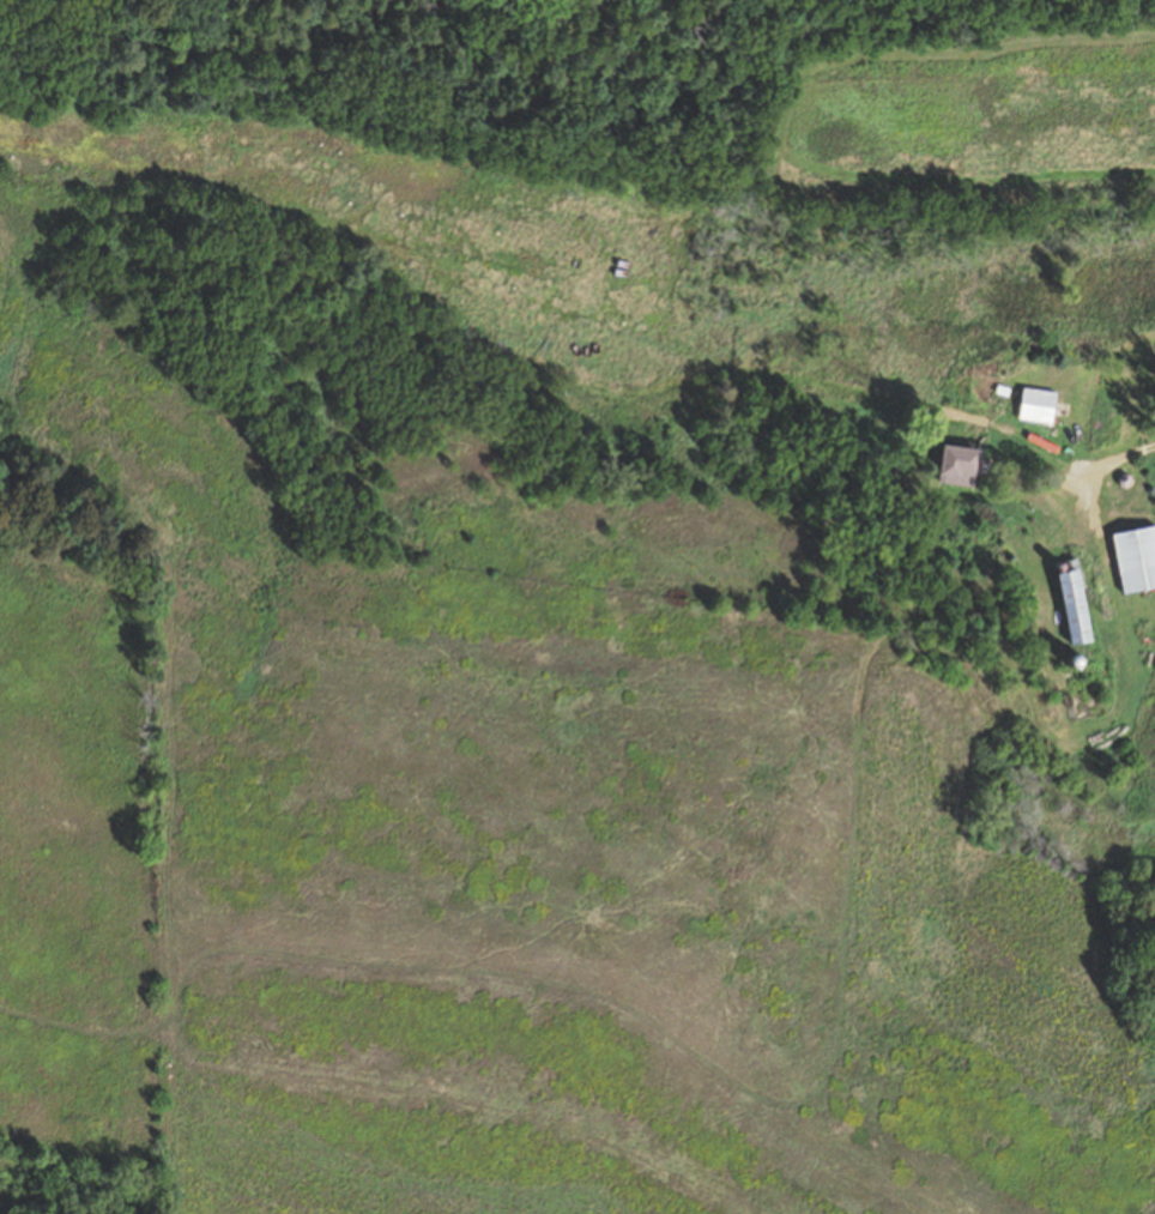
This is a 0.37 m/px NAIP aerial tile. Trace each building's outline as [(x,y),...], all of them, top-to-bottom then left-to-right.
[(1020,419),(1024,387),(1058,393),(1053,425),(1020,419)] [(942,477),(945,447),(980,451),(976,473),(964,472),(963,479),(942,477)] [(1127,594),(1154,589),(1154,528),(1115,536),(1127,594)] [(1060,563),(1076,647),(1095,644),(1081,560),(1060,563)]
